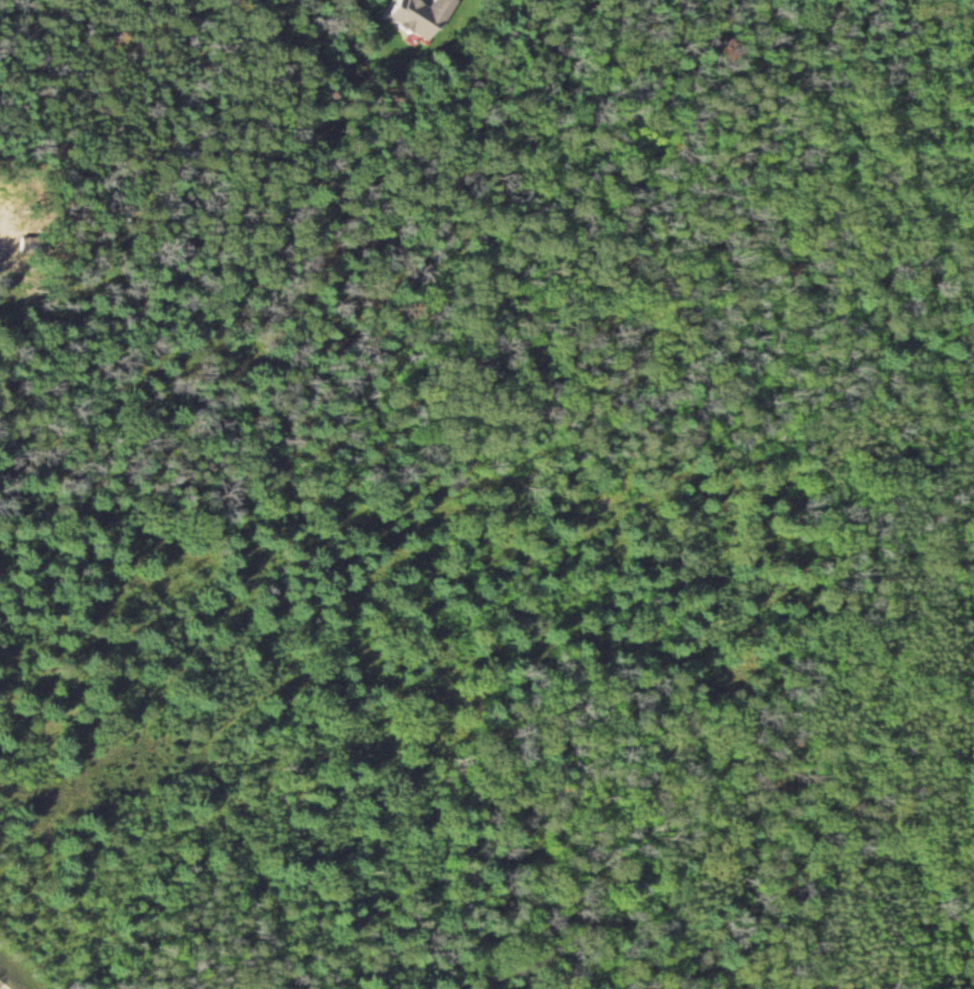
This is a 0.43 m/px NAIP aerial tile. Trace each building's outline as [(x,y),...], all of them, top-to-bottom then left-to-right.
[(434,42),(458,4),(451,0),(449,0),(446,4),(441,0),(436,8),(423,0),(399,0),(390,15),(434,42)]
